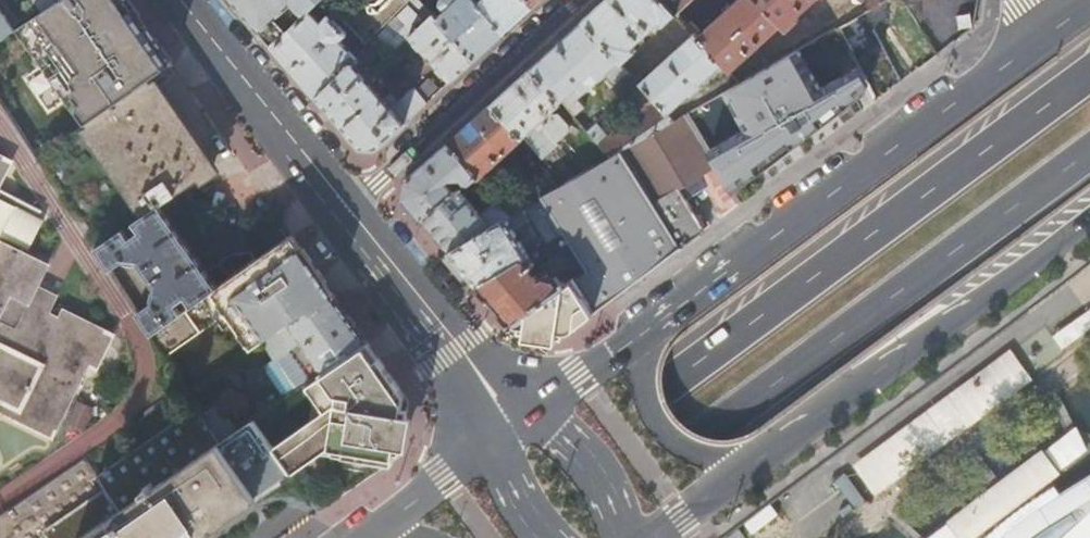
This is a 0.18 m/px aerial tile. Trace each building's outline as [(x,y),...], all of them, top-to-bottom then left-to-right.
[(80,125),(147,77),(169,62),(127,0),(54,0),(40,9),(13,27),(80,125)] [(40,9),(54,0),(35,0),(40,9)] [(273,44),(297,20),(310,9),(319,0),(236,0),(273,44)] [(273,44),(315,93),(407,2),(409,0),(350,0),(333,17),(328,12),(321,19),(310,9),(297,20),(273,44)] [(504,31),(477,2),(475,0),(438,0),(439,3),(440,5),(442,6),(445,8),(447,8),(436,17),(474,58),(504,31)] [(533,4),(529,0),(480,0),(477,2),(504,31),(533,4)] [(583,18),(619,58),(621,61),(635,48),(632,45),(655,24),(658,27),(675,12),(665,0),(603,0),(583,18)] [(675,12),(688,0),(665,0),(675,12)] [(731,71),(779,26),(785,31),(799,17),(797,15),(813,0),(736,0),(698,35),(723,62),(731,71)] [(407,2),(315,93),(360,146),(376,148),(410,117),(429,100),(427,97),(438,86),(429,77),(415,89),(413,87),(391,107),(377,90),(381,86),(376,80),(372,84),(363,75),(407,34),(449,81),(474,58),(436,17),(423,4),(416,11),(407,2)] [(880,2),(860,14),(870,32),(891,20),(880,2)] [(3,34),(13,27),(0,8),(0,36),(3,34)] [(854,17),(835,27),(850,55),(869,44),(854,17)] [(531,66),(560,99),(570,91),(576,97),(619,58),(583,18),(531,66)] [(777,174),(838,127),(802,81),(828,66),(829,68),(851,56),(850,55),(835,27),(741,81),(725,90),(686,112),(740,202),(762,185),(747,166),(744,168),(737,154),(751,144),(777,174)] [(657,101),(667,112),(690,91),(693,94),(704,83),(701,81),(723,62),(698,35),(694,32),(639,81),(657,101)] [(522,137),(536,153),(552,138),(555,140),(558,140),(568,130),(567,122),(558,112),(549,113),(562,101),(560,99),(531,66),(491,102),(522,137)] [(725,90),(741,81),(731,71),(718,83),(725,90)] [(75,129),(137,220),(159,205),(171,196),(182,189),(211,169),(177,120),(147,77),(80,125),(75,129)] [(622,149),(674,119),(667,112),(657,101),(607,133),(597,122),(587,130),(610,156),(622,149)] [(478,176),(522,137),(491,102),(448,141),(477,175),(478,176)] [(740,202),(686,112),(674,119),(622,149),(679,247),(704,229),(679,187),(706,172),(719,193),(713,196),(724,214),(740,202)] [(403,196),(449,251),(510,214),(492,193),(480,203),(478,211),(458,186),(463,182),(470,182),(477,175),(448,141),(404,182),(403,196)] [(679,247),(622,149),(610,156),(563,183),(541,195),(564,232),(576,251),(587,268),(573,278),(594,311),(679,247)] [(47,438),(85,366),(95,371),(112,337),(64,312),(58,321),(47,315),(55,298),(38,289),(48,270),(22,258),(24,253),(29,256),(47,222),(42,219),(45,212),(0,188),(14,161),(0,154),(0,413),(47,438)] [(548,241),(564,232),(541,195),(525,204),(548,241)] [(137,220),(97,248),(110,269),(125,260),(128,264),(136,265),(140,263),(156,287),(152,289),(149,297),(152,301),(137,311),(151,332),(160,325),(215,287),(185,243),(159,205),(137,220)] [(477,284),(528,253),(529,253),(514,229),(529,221),(520,207),(510,214),(449,251),(477,284)] [(241,316),(263,340),(265,339),(310,307),(313,310),(334,295),(316,270),(290,233),(258,256),(236,272),(229,276),(215,287),(160,325),(151,332),(167,357),(226,314),(232,322),(241,316)] [(220,263),(229,276),(236,272),(258,256),(254,250),(248,252),(234,253),(220,263)] [(569,281),(573,278),(587,268),(576,251),(568,258),(566,268),(557,274),(548,271),(539,277),(530,266),(534,262),(528,253),(477,284),(511,323),(522,315),(569,281)] [(590,314),(594,311),(573,278),(569,281),(590,314)] [(571,328),(590,314),(569,281),(522,315),(511,323),(514,327),(571,328)] [(310,307),(265,339),(299,389),(366,341),(349,317),(334,295),(313,310),(310,307)] [(256,419),(291,472),(321,453),(382,462),(395,383),(366,341),(299,389),(256,419)] [(1010,351),(835,481),(838,484),(823,496),(835,512),(849,501),(855,508),(875,493),(878,496),(1032,381),(1010,351)] [(395,383),(382,462),(383,463),(391,458),(399,416),(403,394),(395,383)] [(143,415),(165,401),(162,397),(140,411),(143,415)] [(0,512),(0,537),(194,537),(291,472),(256,419),(237,433),(222,443),(204,414),(198,405),(97,474),(84,457),(0,512)] [(217,406),(204,414),(222,443),(237,433),(217,406)] [(1051,481),(974,537),(1088,537),(1089,536),(1089,468),(1059,487),(1051,481)]
